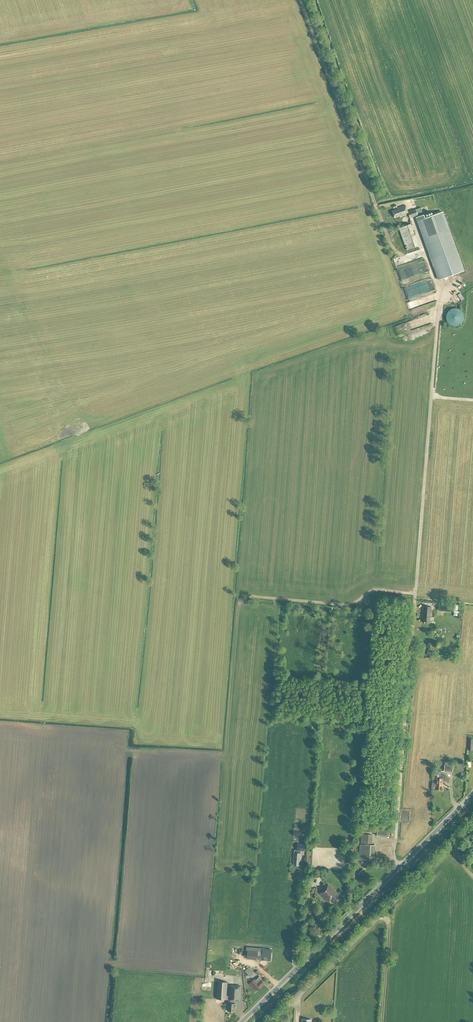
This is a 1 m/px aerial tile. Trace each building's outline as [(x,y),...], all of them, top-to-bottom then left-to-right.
[(465,271),(443,211),(425,218),(421,207),(408,212),(405,205),(397,208),(397,209),(392,211),(395,218),(400,216),(400,217),(409,214),(410,217),(416,215),(440,280),(465,271)] [(407,250),(418,246),(411,224),(399,228),(407,250)] [(411,297),(419,295),(417,290),(413,291),(412,287),(415,286),(415,285),(411,286),(411,288),(409,288),(411,297)] [(448,323),(451,325),(454,326),(457,326),(459,325),(462,324),(463,321),(464,319),(464,317),(464,315),(463,313),(461,311),(459,309),(457,308),(454,308),(451,309),(450,310),(448,311),(447,313),(446,316),(446,318),(447,321),(448,323)] [(453,612),(453,605),(439,604),(438,611),(453,612)] [(431,607),(424,607),(422,622),(430,623),(431,607)] [(444,771),(448,771),(453,772),(453,764),(449,763),(449,766),(444,766),(444,771)] [(436,789),(442,790),(442,786),(443,775),(442,775),(441,771),(436,771),(436,774),(435,774),(434,786),(436,786),(436,789)] [(377,828),(377,836),(389,837),(389,833),(387,833),(388,829),(377,828)] [(361,834),(361,844),(360,844),(359,859),(374,860),(375,845),(371,845),(372,834),(361,834)] [(294,850),(294,853),(293,861),(294,862),(294,865),(299,866),(300,866),(302,850),(305,851),(306,844),(298,844),(297,850),(294,850)] [(357,876),(359,877),(357,879),(362,884),(362,883),(366,886),(370,883),(366,879),(367,879),(362,874),(360,876),(359,874),(357,876)] [(319,893),(328,902),(331,899),(336,904),(341,898),(337,894),(337,893),(328,884),(319,893)] [(248,951),(247,959),(262,960),(263,951),(248,950),(248,951)] [(249,967),(245,971),(251,977),(255,973),(249,967)] [(249,984),(256,991),(257,990),(258,990),(261,987),(265,983),(259,977),(256,980),(255,979),(249,984)] [(218,981),(217,999),(226,1000),(227,982),(218,981)] [(237,1001),(240,1001),(241,986),(229,985),(228,1000),(231,1000),(230,1003),(228,1003),(228,1011),(235,1012),(236,1003),(234,1003),(234,1001),(237,1001)]
